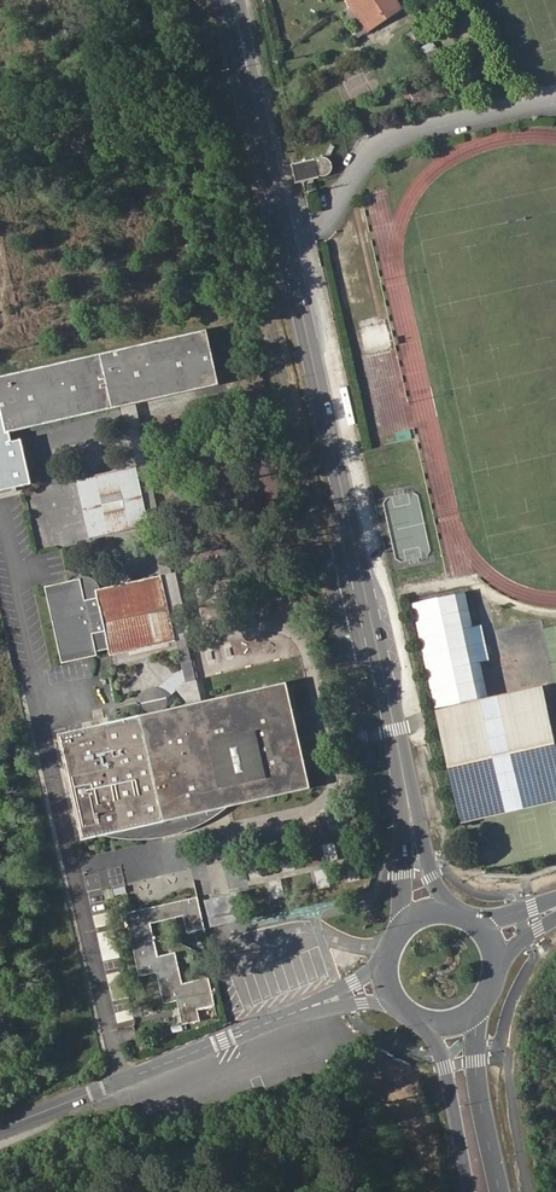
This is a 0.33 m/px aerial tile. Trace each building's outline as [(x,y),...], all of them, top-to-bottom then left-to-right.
[(395,0),(347,0),(367,30),(401,9),(395,0)] [(316,156),(293,162),(297,179),(320,173),(316,156)] [(0,377),(0,402),(6,432),(10,431),(124,406),(129,404),(135,403),(219,384),(207,330),(0,377)] [(0,402),(0,491),(31,485),(23,446),(13,448),(12,442),(10,431),(6,432),(0,402)] [(149,713),(152,714),(158,713),(168,710),(170,704),(170,698),(185,685),(190,705),(196,704),(202,703),(188,644),(135,403),(129,404),(124,406),(137,467),(150,527),(161,577),(175,642),(182,669),(162,687),(160,688),(159,688),(157,688),(155,688),(152,689),(149,690),(147,692),(145,694),(144,696),(143,699),(143,702),(144,705),(145,708),(146,710),(149,713)] [(12,442),(13,448),(23,446),(21,440),(12,442)] [(79,579),(48,586),(64,664),(99,656),(99,652),(110,650),(111,656),(175,642),(161,577),(97,591),(96,588),(94,583),(91,581),(90,580),(87,580),(82,579),(79,579)] [(468,591),(416,602),(439,704),(491,692),(468,591)] [(152,714),(58,735),(82,840),(108,834),(118,836),(128,837),(135,837),(142,837),(148,837),(153,837),(158,837),(171,834),(169,820),(166,807),(169,806),(171,806),(173,806),(174,806),(176,805),(177,805),(178,805),(180,804),(182,804),(184,803),(185,802),(187,802),(188,801),(189,800),(190,799),(191,798),(192,797),(193,796),(193,795),(194,794),(194,792),(194,791),(195,791),(225,785),(232,806),(311,788),(305,763),(295,718),(287,683),(202,703),(196,704),(190,705),(168,710),(158,713),(152,714)] [(543,689),(436,714),(461,821),(555,799),(555,744),(543,689)] [(169,820),(171,834),(172,837),(181,835),(188,832),(195,829),(202,826),(207,823),(214,819),(224,813),(232,806),(225,785),(195,791),(194,791),(194,792),(194,794),(193,795),(193,796),(192,797),(191,798),(190,799),(189,800),(188,801),(187,802),(185,802),(184,803),(182,804),(180,804),(178,805),(177,805),(176,805),(174,806),(173,806),(171,806),(169,806),(166,807),(169,820)] [(469,829),(461,831),(463,840),(471,838),(469,829)] [(229,923),(245,920),(238,889),(222,893),(204,897),(211,927),(229,923)] [(175,953),(159,956),(152,924),(184,916),(188,933),(205,929),(198,897),(132,912),(135,927),(129,928),(136,962),(142,960),(146,976),(157,974),(161,990),(167,989),(170,1003),(177,1001),(182,1025),(200,1021),(198,1010),(215,1006),(209,978),(182,984),(175,953)] [(129,928),(135,927),(132,912),(126,914),(129,928)] [(136,962),(140,977),(146,976),(142,960),(136,962)] [(161,990),(164,1004),(170,1003),(167,989),(161,990)]
